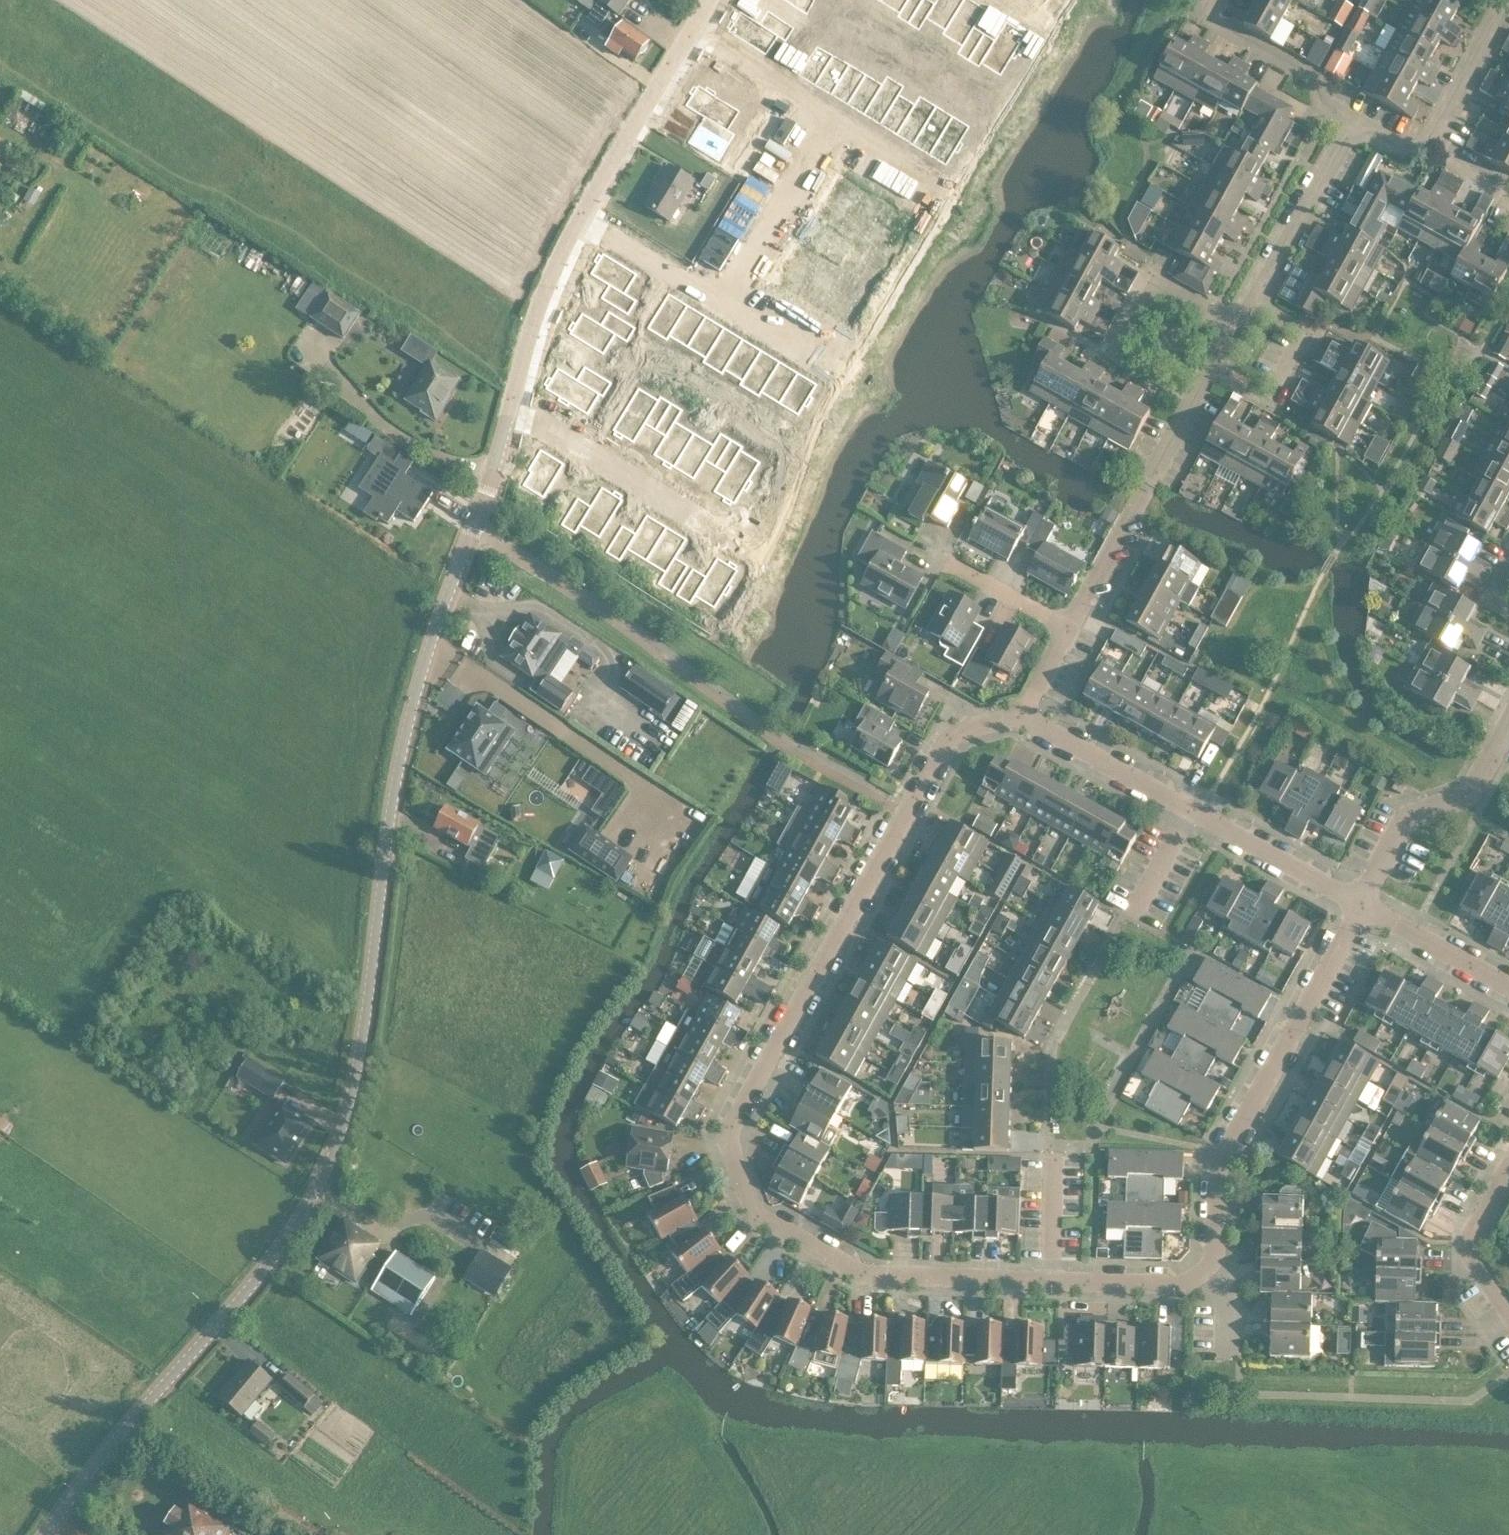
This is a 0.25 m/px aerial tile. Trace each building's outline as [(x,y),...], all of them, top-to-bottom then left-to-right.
[(576,0),(591,12),(599,1),(598,0),(576,0)] [(630,0),(598,0),(599,1),(601,2),(612,9),(619,15),(630,0)] [(807,13),(815,0),(785,0),(807,13)] [(903,5),(896,17),(907,24),(922,0),(895,0),(903,5)] [(907,24),(919,31),(926,19),(945,30),(963,0),(936,0),(934,3),(930,0),(922,0),(907,24)] [(945,30),(964,42),(957,54),(968,61),(984,34),(974,27),(985,9),(971,0),(963,0),(945,30)] [(1282,21),(1293,1),(1291,0),(1258,0),(1255,6),(1282,21)] [(1360,5),(1370,10),(1376,0),(1363,0),(1360,5)] [(1409,10),(1419,16),(1458,38),(1462,30),(1451,23),(1464,0),(1414,0),(1409,10)] [(591,12),(587,18),(599,27),(612,9),(601,2),(599,1),(591,12)] [(1340,13),(1346,17),(1352,6),(1345,2),(1340,13)] [(1233,19),(1271,40),(1282,21),(1255,6),(1249,17),(1238,10),(1233,19)] [(730,21),(727,26),(729,29),(727,32),(762,52),(774,33),(785,40),(794,26),(767,9),(759,22),(740,11),(733,22),(730,21)] [(1397,32),(1407,38),(1434,53),(1441,40),(1453,47),(1458,38),(1419,16),(1409,10),(1397,32)] [(1357,11),(1350,22),(1361,28),(1367,16),(1357,11)] [(841,17),(837,25),(847,31),(851,24),(841,17)] [(984,34),(968,61),(979,67),(986,56),(1005,68),(1016,51),(1018,53),(1024,43),(1022,41),(1026,34),(1024,32),(1024,29),(1019,25),(1016,28),(1006,21),(994,40),(984,34)] [(610,41),(606,46),(618,55),(621,51),(635,61),(649,41),(624,23),(619,29),(609,22),(600,34),(610,41)] [(851,24),(847,31),(857,38),(862,30),(851,24)] [(1442,67),(1430,61),(1434,53),(1407,38),(1397,32),(1390,28),(1378,48),(1385,52),(1435,79),(1440,70),(1442,67)] [(1336,49),(1347,55),(1357,37),(1346,30),(1336,49)] [(1333,39),(1326,35),(1322,42),(1329,46),(1333,39)] [(1161,68),(1155,77),(1175,88),(1202,40),(1195,36),(1188,48),(1176,41),(1161,68)] [(874,38),(869,45),(879,52),(884,44),(874,38)] [(1196,100),(1201,90),(1216,64),(1204,57),(1211,45),(1202,40),(1175,88),(1196,100)] [(1304,60),(1319,67),(1329,48),(1315,40),(1304,60)] [(816,43),(797,74),(814,85),(833,54),(816,43)] [(884,44),(879,52),(890,58),(894,50),(884,44)] [(1375,71),(1413,93),(1420,80),(1431,86),(1435,79),(1385,52),(1375,71)] [(833,54),(814,85),(830,95),(849,64),(833,54)] [(907,58),(902,66),(912,72),(917,64),(907,58)] [(1216,64),(1201,90),(1196,100),(1216,111),(1221,102),(1243,63),(1234,58),(1227,70),(1216,64)] [(1250,68),(1243,63),(1221,102),(1242,113),(1245,108),(1244,108),(1254,88),(1255,88),(1256,87),(1244,80),(1250,68)] [(849,64),(830,95),(847,105),(866,74),(849,64)] [(917,64),(912,72),(922,78),(927,70),(917,64)] [(1486,80),(1508,93),(1508,80),(1492,70),(1486,80)] [(1406,104),(1413,93),(1375,71),(1363,91),(1401,112),(1402,112),(1414,118),(1418,111),(1406,104)] [(866,74),(847,105),(863,115),(882,84),(866,74)] [(939,78),(935,86),(945,92),(950,84),(939,78)] [(1486,80),(1481,90),(1506,103),(1501,113),(1500,114),(1508,119),(1508,93),(1486,80)] [(882,84),(863,115),(880,125),(898,94),(882,84)] [(950,84),(945,92),(955,98),(960,90),(950,84)] [(690,96),(683,107),(702,119),(694,132),(721,148),(730,134),(718,127),(731,107),(714,97),(715,94),(706,88),(704,91),(697,86),(695,89),(691,88),(688,94),(690,96)] [(1263,118),(1263,117),(1290,133),(1295,125),(1287,120),(1293,110),(1255,88),(1254,88),(1244,108),(1245,108),(1263,118)] [(898,94),(880,125),(896,135),(915,104),(898,94)] [(984,102),(979,109),(989,115),(994,108),(984,102)] [(915,104),(896,135),(912,145),(931,114),(915,104)] [(1500,114),(1501,113),(1489,107),(1482,118),(1508,132),(1502,142),(1508,146),(1508,119),(1500,114)] [(1154,108),(1148,119),(1156,123),(1162,113),(1162,112),(1154,108)] [(1156,123),(1153,129),(1165,136),(1170,127),(1178,131),(1182,124),(1162,113),(1156,123)] [(931,114),(912,145),(929,155),(948,124),(931,114)] [(1263,118),(1253,135),(1242,155),(1261,166),(1270,152),(1277,156),(1290,133),(1263,117),(1263,118)] [(765,121),(734,171),(745,178),(776,127),(765,121)] [(948,124),(929,155),(946,165),(954,151),(957,153),(963,143),(960,142),(965,134),(948,124)] [(1243,138),(1246,131),(1235,125),(1231,132),(1243,138)] [(1204,134),(1183,135),(1183,136),(1183,143),(1183,146),(1205,145),(1204,134)] [(1502,142),(1497,151),(1472,137),(1466,147),(1492,161),(1491,162),(1508,172),(1508,146),(1502,142)] [(1214,167),(1223,172),(1262,194),(1269,198),(1273,190),(1254,179),(1261,166),(1242,155),(1225,146),(1214,167)] [(669,167),(645,207),(670,222),(694,182),(669,167)] [(1203,187),(1212,192),(1238,207),(1239,208),(1246,196),(1257,202),(1262,194),(1223,172),(1214,167),(1203,187)] [(1417,197),(1416,196),(1406,215),(1407,216),(1401,227),(1421,239),(1425,232),(1455,180),(1443,174),(1429,198),(1419,193),(1417,197)] [(709,191),(716,180),(707,175),(700,186),(709,191)] [(1407,216),(1406,215),(1416,196),(1380,176),(1370,194),(1389,205),(1380,222),(1387,226),(1396,231),(1399,227),(1401,227),(1407,216)] [(838,178),(817,213),(884,255),(905,220),(838,178)] [(1439,252),(1444,242),(1460,215),(1450,210),(1464,185),(1455,180),(1425,232),(1421,239),(1419,241),(1439,252)] [(29,187),(22,199),(32,205),(39,193),(29,187)] [(1238,207),(1212,192),(1203,187),(1191,207),(1201,212),(1239,234),(1244,226),(1232,219),(1239,208),(1238,207)] [(1389,205),(1370,194),(1348,232),(1368,244),(1369,243),(1380,222),(1389,205)] [(1145,195),(1141,203),(1152,210),(1157,202),(1145,195)] [(1460,264),(1465,254),(1480,227),(1494,202),(1483,196),(1469,221),(1460,215),(1444,242),(1439,252),(1460,264)] [(1137,235),(1151,210),(1139,203),(1138,202),(1128,219),(1134,236),(1137,235)] [(1235,241),(1239,234),(1201,212),(1190,232),(1208,242),(1217,247),(1224,235),(1235,241)] [(810,221),(800,236),(818,248),(823,240),(828,232),(810,221)] [(1208,242),(1190,232),(1181,226),(1170,248),(1178,252),(1186,256),(1196,262),(1207,268),(1217,274),(1222,265),(1210,259),(1217,247),(1208,242)] [(1383,233),(1394,239),(1398,232),(1396,231),(1387,226),(1383,233)] [(1343,241),(1317,227),(1311,238),(1363,267),(1375,246),(1369,243),(1368,244),(1348,232),(1343,241)] [(1490,233),(1480,227),(1465,254),(1460,264),(1450,280),(1470,291),(1485,263),(1476,258),(1490,233)] [(1092,234),(1081,228),(1070,247),(1133,284),(1139,274),(1113,259),(1118,249),(1092,234)] [(907,229),(903,235),(913,242),(918,235),(907,229)] [(828,232),(823,240),(832,245),(837,237),(828,232)] [(903,235),(899,242),(910,248),(913,242),(903,235)] [(1508,269),(1508,236),(1494,263),(1497,265),(1495,269),(1485,263),(1470,291),(1465,299),(1487,311),(1491,303),(1507,275),(1506,274),(1508,269)] [(837,237),(832,245),(841,250),(845,243),(837,237)] [(1372,271),(1363,267),(1311,238),(1305,248),(1332,263),(1326,272),(1360,292),(1372,271)] [(823,240),(818,248),(827,253),(832,245),(823,240)] [(899,242),(895,248),(906,255),(910,248),(899,242)] [(832,245),(827,253),(836,258),(841,250),(832,245)] [(796,246),(775,281),(842,322),(864,287),(796,246)] [(1133,284),(1070,247),(1059,268),(1096,289),(1101,279),(1128,294),(1133,284)] [(895,248),(891,254),(902,261),(906,255),(895,248)] [(597,263),(590,274),(608,285),(601,298),(628,315),(637,301),(625,293),(637,274),(603,253),(601,255),(598,255),(594,260),(597,263)] [(891,254),(887,261),(894,265),(898,267),(902,261),(891,254)] [(1174,278),(1184,284),(1196,262),(1186,256),(1174,278)] [(887,261),(881,271),(888,275),(894,265),(887,261)] [(1207,268),(1196,262),(1184,284),(1195,290),(1207,268)] [(894,265),(888,275),(894,279),(901,269),(898,267),(894,265)] [(1321,282),(1295,267),(1289,277),(1315,291),(1325,297),(1324,298),(1341,307),(1349,312),(1360,292),(1326,272),(1321,282)] [(1096,289),(1059,268),(1048,287),(1059,293),(1111,323),(1117,313),(1091,298),(1096,289)] [(1217,274),(1207,268),(1195,290),(1205,295),(1217,274)] [(1418,270),(1413,279),(1420,283),(1425,274),(1418,270)] [(1440,295),(1448,281),(1438,275),(1430,289),(1440,295)] [(877,277),(871,287),(878,291),(884,281),(877,277)] [(1283,287),(1309,302),(1315,291),(1289,277),(1283,287)] [(884,281),(878,291),(881,294),(884,296),(891,285),(884,281)] [(312,284),(296,309),(312,319),(344,340),(360,315),(328,294),(312,284)] [(871,287),(867,294),(878,300),(881,294),(878,291),(871,287)] [(1111,323),(1059,293),(1048,287),(1036,309),(1047,314),(1074,329),(1079,319),(1105,334),(1111,323)] [(1303,313),(1309,302),(1283,287),(1277,298),(1303,313)] [(1315,291),(1309,302),(1303,313),(1313,319),(1324,298),(1325,297),(1315,291)] [(1391,297),(1379,291),(1376,298),(1387,304),(1391,297)] [(668,293),(650,324),(669,336),(687,305),(668,293)] [(867,294),(863,300),(874,307),(878,300),(867,294)] [(863,300),(859,306),(870,313),(874,307),(863,300)] [(687,305),(669,336),(687,347),(706,316),(687,305)] [(859,306),(855,313),(866,319),(870,313),(859,306)] [(572,323),(568,328),(571,331),(569,334),(603,354),(615,335),(627,342),(636,328),(608,311),(601,324),(582,313),(575,323),(572,323)] [(855,313),(851,320),(862,326),(866,319),(855,313)] [(706,316),(687,347),(705,358),(724,328),(706,316)] [(1459,317),(1454,327),(1469,335),(1474,325),(1459,317)] [(724,328),(705,358),(724,370),(743,339),(724,328)] [(1495,352),(1505,357),(1508,351),(1508,334),(1506,332),(1495,352)] [(1044,359),(1031,382),(1025,394),(1046,406),(1048,401),(1068,366),(1057,360),(1063,348),(1043,337),(1034,353),(1044,359)] [(743,339),(724,370),(742,381),(761,350),(743,339)] [(427,369),(407,399),(424,410),(422,412),(436,421),(445,408),(443,407),(460,381),(434,364),(440,356),(416,341),(407,355),(427,369)] [(1318,352),(1331,359),(1376,385),(1388,364),(1355,345),(1348,356),(1324,342),(1318,352)] [(637,344),(632,352),(643,358),(647,350),(637,344)] [(761,350),(742,381),(760,392),(780,362),(761,350)] [(1332,386),(1359,401),(1365,405),(1376,385),(1331,359),(1318,352),(1312,363),(1337,377),(1332,386)] [(1093,354),(1088,362),(1095,366),(1100,357),(1093,354)] [(665,361),(660,368),(670,375),(675,367),(665,361)] [(1031,366),(1022,361),(1019,367),(1028,371),(1031,366)] [(1080,373),(1068,366),(1048,401),(1069,412),(1095,366),(1088,362),(1086,361),(1080,373)] [(1503,366),(1494,361),(1488,372),(1497,377),(1503,366)] [(780,362),(760,392),(779,404),(798,373),(780,362)] [(547,378),(544,383),(546,386),(545,389),(552,393),(551,396),(560,402),(562,399),(579,410),(591,390),(603,397),(611,383),(584,366),(576,379),(558,368),(551,378),(547,378)] [(1095,366),(1069,412),(1067,416),(1086,427),(1108,389),(1097,383),(1103,371),(1095,366)] [(675,367),(670,375),(680,381),(685,373),(675,367)] [(1429,375),(1416,368),(1411,377),(1424,384),(1429,375)] [(798,373),(779,404),(798,415),(804,406),(807,408),(813,398),(810,396),(817,384),(798,373)] [(1369,407),(1365,405),(1359,401),(1332,386),(1326,396),(1301,382),(1296,392),(1358,427),(1369,407)] [(701,383),(697,391),(707,397),(712,389),(701,383)] [(1119,395),(1108,389),(1086,427),(1105,437),(1134,388),(1126,383),(1119,395)] [(1476,395),(1485,399),(1491,389),(1482,384),(1476,395)] [(1136,405),(1142,393),(1134,388),(1105,437),(1126,448),(1147,411),(1136,405)] [(712,389),(707,397),(717,403),(722,396),(712,389)] [(1358,427),(1296,392),(1289,402),(1314,416),(1308,426),(1335,442),(1346,448),(1358,427)] [(630,394),(610,428),(631,441),(642,422),(652,428),(669,401),(658,395),(650,406),(630,394)] [(1228,400),(1204,443),(1197,454),(1217,465),(1238,427),(1227,421),(1237,404),(1228,400)] [(662,434),(650,453),(671,466),(691,432),(672,420),(680,408),(669,401),(652,428),(662,434)] [(1461,405),(1454,417),(1466,424),(1473,411),(1461,405)] [(738,406),(733,413),(744,420),(748,412),(738,406)] [(1395,408),(1391,415),(1403,422),(1407,415),(1395,408)] [(748,412),(744,420),(754,426),(759,418),(748,412)] [(1250,434),(1238,427),(1217,465),(1237,477),(1268,422),(1259,417),(1250,434)] [(1455,418),(1450,428),(1462,435),(1467,425),(1455,418)] [(1276,427),(1268,422),(1237,477),(1257,488),(1278,450),(1266,444),(1276,427)] [(359,425),(353,434),(367,443),(373,434),(359,425)] [(1508,448),(1508,425),(1499,442),(1508,448)] [(691,432),(671,466),(691,478),(702,460),(712,465),(729,438),(718,432),(711,443),(691,432)] [(393,467),(403,453),(376,436),(367,450),(393,467)] [(782,436),(777,444),(787,450),(792,442),(782,436)] [(1308,442),(1318,448),(1322,441),(1312,436),(1308,442)] [(722,471),(710,490),(721,497),(721,500),(726,503),(729,501),(731,503),(736,495),(739,497),(744,487),(742,486),(752,469),(732,457),(740,445),(729,438),(712,465),(722,471)] [(1499,442),(1493,439),(1483,458),(1489,461),(1508,472),(1508,448),(1499,442)] [(1447,442),(1439,458),(1449,463),(1457,448),(1447,442)] [(1289,457),(1278,450),(1257,488),(1277,499),(1298,462),(1304,451),(1296,446),(1289,457)] [(528,470),(519,483),(540,496),(561,462),(537,447),(525,468),(528,470)] [(364,487),(379,496),(369,512),(387,524),(396,511),(413,522),(432,493),(404,475),(382,460),(364,487)] [(1479,480),(1508,496),(1508,494),(1508,472),(1489,461),(1479,480)] [(922,522),(926,516),(946,528),(959,506),(956,504),(967,484),(928,462),(916,483),(923,487),(909,514),(922,522)] [(1118,465),(1115,463),(1110,471),(1114,473),(1118,465)] [(1508,496),(1479,480),(1468,499),(1508,522),(1508,512),(1501,508),(1508,496)] [(975,504),(985,487),(974,481),(964,498),(975,504)] [(1424,481),(1418,492),(1429,498),(1435,487),(1424,481)] [(557,520),(556,522),(570,531),(578,519),(597,531),(618,497),(616,495),(616,492),(611,489),(608,491),(597,484),(586,503),(573,495),(557,520)] [(1298,492),(1292,489),(1285,501),(1296,506),(1298,492)] [(1468,499),(1460,495),(1450,514),(1486,535),(1493,523),(1506,530),(1508,525),(1508,522),(1468,499)] [(1018,543),(1029,548),(1043,520),(1045,518),(1034,512),(1025,529),(986,509),(970,541),(1009,561),(1018,543)] [(1101,519),(1111,525),(1116,514),(1106,509),(1101,519)] [(545,512),(538,524),(550,531),(556,522),(557,520),(545,512)] [(618,522),(601,549),(615,558),(622,547),(641,558),(662,524),(642,512),(631,530),(618,522)] [(1043,520),(1029,548),(1027,551),(1038,556),(1029,574),(1067,594),(1083,565),(1045,544),(1055,526),(1043,520)] [(662,524),(641,558),(660,570),(653,582),(667,590),(684,563),(671,555),(683,536),(662,524)] [(1426,545),(1487,578),(1492,568),(1474,558),(1481,545),(1465,536),(1464,538),(1438,524),(1426,545)] [(874,569),(865,585),(903,606),(920,576),(899,565),(907,551),(872,531),(856,559),(874,569)] [(1392,545),(1383,540),(1378,549),(1387,554),(1392,545)] [(1201,563),(1169,545),(1158,565),(1190,583),(1201,563)] [(1481,588),(1487,578),(1426,545),(1415,566),(1441,580),(1440,582),(1456,591),(1463,578),(1481,588)] [(688,565),(671,593),(685,601),(693,590),(712,602),(723,585),(726,587),(731,577),(729,575),(733,568),(731,566),(732,563),(726,559),(723,562),(712,555),(701,573),(688,565)] [(1190,583),(1158,565),(1148,584),(1180,602),(1189,607),(1199,588),(1190,583)] [(1180,602),(1148,584),(1137,603),(1169,621),(1180,602)] [(1487,629),(1468,619),(1475,606),(1459,597),(1458,599),(1433,585),(1421,606),(1481,639),(1487,629)] [(1220,599),(1228,604),(1234,593),(1226,588),(1220,599)] [(950,593),(928,631),(941,638),(939,641),(940,645),(948,650),(944,657),(963,667),(981,635),(971,629),(970,625),(978,609),(950,593)] [(1220,599),(1214,611),(1210,618),(1212,620),(1218,623),(1225,626),(1229,619),(1236,608),(1228,604),(1220,599)] [(1159,640),(1169,621),(1137,603),(1126,622),(1159,640)] [(1390,610),(1377,603),(1373,611),(1385,618),(1390,610)] [(1435,641),(1434,643),(1450,652),(1457,639),(1476,649),(1481,639),(1421,606),(1409,627),(1435,641)] [(585,649),(585,648),(585,647),(573,639),(571,642),(532,615),(530,614),(529,616),(521,628),(520,627),(510,641),(512,642),(503,654),(502,656),(504,657),(547,686),(540,697),(560,710),(573,692),(551,677),(569,650),(579,657),(585,649)] [(1194,634),(1202,639),(1208,627),(1200,623),(1194,634)] [(977,648),(962,675),(982,687),(994,665),(1013,675),(1032,639),(1006,625),(989,655),(977,648)] [(1110,640),(1133,653),(1139,642),(1116,629),(1110,640)] [(1422,638),(1413,633),(1411,637),(1420,642),(1422,638)] [(1202,639),(1194,634),(1188,645),(1196,650),(1202,639)] [(1139,642),(1133,653),(1140,657),(1147,646),(1139,642)] [(1463,680),(1470,667),(1454,658),(1453,660),(1427,646),(1416,667),(1476,700),(1482,690),(1463,680)] [(898,712),(900,711),(914,719),(928,694),(912,685),(911,681),(917,670),(887,653),(876,672),(889,679),(877,700),(898,712)] [(1161,664),(1172,670),(1177,663),(1166,657),(1161,664)] [(1121,674),(1101,663),(1083,696),(1103,706),(1121,674)] [(1177,663),(1172,670),(1183,676),(1188,669),(1177,663)] [(1430,702),(1429,704),(1445,713),(1452,700),(1471,710),(1476,700),(1416,667),(1404,688),(1430,702)] [(649,710),(663,720),(678,698),(674,695),(675,695),(635,668),(622,687),(651,707),(649,710)] [(1211,691),(1217,679),(1198,668),(1192,680),(1211,691)] [(1140,685),(1121,674),(1103,706),(1122,717),(1140,685)] [(1217,679),(1211,691),(1226,699),(1232,687),(1217,679)] [(1122,717),(1141,727),(1159,695),(1140,685),(1122,717)] [(1178,706),(1159,695),(1141,727),(1160,738),(1178,706)] [(485,775),(514,731),(499,721),(505,711),(495,704),(488,714),(477,706),(448,750),(485,775)] [(895,721),(865,704),(853,726),(860,730),(851,746),(888,766),(902,742),(888,734),(895,721)] [(1196,716),(1178,706),(1160,738),(1179,748),(1196,716)] [(1216,727),(1196,716),(1179,748),(1198,759),(1209,740),(1220,746),(1228,733),(1224,731),(1216,727)] [(1454,729),(1449,737),(1461,743),(1465,735),(1454,729)] [(1351,759),(1339,753),(1332,764),(1344,771),(1351,759)] [(1010,766),(996,759),(977,794),(984,798),(982,804),(989,808),(996,795),(1004,799),(1022,766),(1013,761),(1010,766)] [(1259,794),(1278,804),(1295,774),(1276,763),(1259,794)] [(1022,766),(1004,799),(1020,808),(1038,775),(1022,766)] [(1285,830),(1293,834),(1323,780),(1299,767),(1295,774),(1278,804),(1294,813),(1285,830)] [(465,781),(454,774),(446,785),(457,792),(465,781)] [(1038,775),(1020,808),(1035,817),(1054,784),(1038,775)] [(1374,788),(1381,792),(1386,780),(1379,777),(1374,788)] [(1310,822),(1326,831),(1343,800),(1347,793),(1323,780),(1293,834),(1300,839),(1310,822)] [(1401,794),(1405,785),(1397,780),(1392,789),(1401,794)] [(1054,784),(1035,817),(1051,825),(1069,792),(1054,784)] [(823,786),(809,812),(857,839),(862,832),(850,825),(847,820),(856,804),(823,786)] [(777,795),(767,789),(763,797),(772,803),(777,795)] [(1069,792),(1051,825),(1066,834),(1085,801),(1069,792)] [(604,794),(592,811),(605,820),(617,803),(604,794)] [(1362,810),(1343,800),(1326,831),(1345,841),(1362,810)] [(1085,801),(1066,834),(1082,843),(1100,810),(1085,801)] [(857,839),(809,812),(798,806),(788,825),(830,849),(835,841),(842,841),(853,847),(857,839)] [(479,826),(446,808),(435,829),(471,849),(465,859),(483,869),(500,838),(479,826)] [(1100,810),(1082,843),(1097,851),(1116,818),(1100,810)] [(978,812),(972,824),(989,833),(996,822),(978,812)] [(1109,868),(1116,872),(1136,837),(1123,829),(1125,824),(1116,818),(1097,851),(1113,860),(1109,868)] [(951,822),(940,841),(977,862),(988,843),(951,822)] [(629,854),(581,825),(567,849),(615,878),(629,854)] [(826,857),(830,849),(788,825),(777,844),(788,850),(836,877),(841,869),(829,863),(826,857)] [(1007,830),(1001,840),(1000,842),(1013,850),(1013,849),(1014,848),(1017,842),(1020,837),(1007,830)] [(1508,853),(1508,839),(1506,838),(1500,849),(1508,853)] [(731,844),(739,848),(740,849),(743,845),(733,840),(731,844)] [(977,862),(940,841),(929,860),(958,876),(967,881),(977,862)] [(1014,848),(1013,849),(1024,855),(1028,849),(1017,842),(1014,848)] [(726,851),(735,856),(739,848),(731,844),(731,843),(726,851)] [(788,850),(777,869),(809,887),(814,878),(821,878),(832,884),(836,877),(788,850)] [(546,851),(536,870),(539,871),(554,880),(564,862),(549,853),(546,851)] [(1033,859),(1032,861),(1042,866),(1043,865),(1046,858),(1036,852),(1033,859)] [(1010,853),(999,874),(1010,881),(1022,860),(1010,853)] [(767,888),(815,915),(820,907),(808,901),(805,895),(809,887),(777,869),(757,858),(746,877),(767,888)] [(919,879),(947,895),(958,876),(929,860),(919,879)] [(1010,881),(999,874),(989,892),(1001,898),(1010,881)] [(1460,909),(1479,919),(1498,885),(1479,875),(1460,909)] [(1020,876),(1016,884),(1027,890),(1031,882),(1020,876)] [(811,922),(815,915),(767,888),(746,877),(737,894),(747,900),(746,902),(756,907),(788,925),(793,916),(800,916),(811,922)] [(713,882),(706,878),(704,883),(710,887),(713,882)] [(1207,909),(1226,920),(1243,889),(1224,878),(1207,909)] [(956,900),(947,895),(919,879),(908,898),(946,919),(956,900)] [(1222,927),(1245,940),(1276,885),(1268,881),(1259,898),(1243,889),(1226,920),(1222,927)] [(1027,890),(1016,884),(1012,891),(1023,897),(1027,890)] [(1050,903),(1087,923),(1098,904),(1070,888),(1069,888),(1061,884),(1050,903)] [(1269,953),(1273,946),(1290,915),(1274,906),(1284,890),(1276,885),(1245,940),(1269,953)] [(1487,943),(1495,947),(1508,921),(1508,891),(1498,885),(1479,919),(1495,928),(1487,943)] [(984,900),(974,895),(968,906),(978,911),(984,900)] [(898,917),(927,933),(936,938),(946,919),(908,898),(898,917)] [(1040,922),(1077,942),(1087,923),(1050,903),(1040,922)] [(978,912),(990,918),(994,911),(983,905),(978,912)] [(777,942),(773,935),(778,927),(746,909),(735,928),(784,955),(788,948),(777,942)] [(985,926),(990,918),(978,912),(974,920),(985,926)] [(995,921),(1006,928),(1010,920),(999,914),(995,921)] [(1290,915),(1273,946),(1292,956),(1309,926),(1290,915)] [(936,938),(927,933),(898,917),(887,936),(916,952),(925,956),(936,938)] [(1194,917),(1188,929),(1195,933),(1202,922),(1194,917)] [(1015,923),(1010,920),(1006,928),(1014,932),(1016,927),(1015,923)] [(1002,935),(1006,928),(995,921),(991,929),(1002,935)] [(1495,947),(1502,951),(1508,939),(1508,921),(1495,947)] [(1030,941),(1038,945),(1066,961),(1077,942),(1040,922),(1030,941)] [(725,947),(757,965),(761,957),(769,957),(787,967),(791,960),(784,956),(784,955),(735,928),(727,924),(717,943),(725,947)] [(908,957),(880,941),(869,961),(907,982),(918,963),(908,957)] [(1038,945),(1030,941),(1019,959),(1056,980),(1066,961),(1038,945)] [(962,942),(957,950),(969,956),(973,949),(962,942)] [(725,947),(717,943),(706,962),(714,966),(770,997),(774,989),(756,979),(752,973),(757,965),(725,947)] [(1222,951),(1213,946),(1210,953),(1218,958),(1222,951)] [(969,956),(957,950),(953,957),(964,964),(969,956)] [(978,952),(974,959),(985,965),(989,958),(978,952)] [(1236,957),(1232,965),(1240,970),(1245,961),(1236,957)] [(1196,1013),(1213,1022),(1239,976),(1206,958),(1193,982),(1208,991),(1196,1013)] [(981,973),(985,965),(974,959),(970,967),(981,973)] [(1056,980),(1019,959),(1009,978),(1045,999),(1056,980)] [(907,982),(869,961),(858,980),(896,1001),(907,982)] [(735,1003),(740,995),(747,994),(766,1004),(770,997),(714,966),(703,986),(735,1003)] [(1261,969),(1255,978),(1271,987),(1276,977),(1261,969)] [(1366,1006),(1384,1016),(1403,982),(1384,972),(1366,1006)] [(1271,994),(1239,976),(1213,1022),(1230,1032),(1242,1010),(1258,1018),(1271,994)] [(1403,982),(1384,1016),(1408,1030),(1435,981),(1427,977),(1419,991),(1403,982)] [(964,978),(948,1005),(959,1012),(963,1014),(978,986),(964,978)] [(1045,999),(1009,978),(998,997),(1006,1002),(1035,1018),(1045,999)] [(1195,984),(1186,979),(1181,988),(1190,993),(1195,984)] [(896,1001),(858,980),(848,999),(876,1015),(877,1014),(886,1020),(896,1001)] [(1443,985),(1435,981),(1408,1030),(1431,1042),(1450,1008),(1435,1000),(1443,985)] [(943,1002),(947,995),(936,989),(932,996),(943,1002)] [(740,1012),(707,995),(697,1014),(743,1040),(748,1032),(737,1027),(735,1020),(740,1012)] [(932,1021),(943,1002),(932,996),(921,1014),(932,1021)] [(1006,1002),(998,997),(984,1023),(992,1027),(995,1021),(1024,1037),(1035,1018),(1006,1002)] [(876,1015),(848,999),(837,1018),(866,1033),(875,1039),(886,1020),(877,1014),(876,1015)] [(1465,1017),(1461,1015),(1450,1008),(1431,1042),(1454,1055),(1481,1007),(1474,1002),(1465,1017)] [(1213,1022),(1196,1013),(1180,1004),(1167,1028),(1183,1037),(1171,1059),(1187,1068),(1213,1022)] [(948,1005),(944,1013),(955,1019),(959,1012),(948,1005)] [(1489,1011),(1481,1007),(1454,1055),(1478,1068),(1497,1034),(1481,1026),(1489,1011)] [(697,1014),(688,1010),(678,1029),(686,1033),(718,1051),(722,1044),(729,1042),(739,1047),(743,1040),(697,1014)] [(636,1016),(630,1026),(643,1034),(649,1024),(636,1016)] [(875,1039),(866,1033),(837,1018),(827,1036),(855,1052),(865,1058),(875,1039)] [(1245,1040),(1230,1032),(1213,1022),(1187,1068),(1204,1078),(1216,1056),(1232,1064),(1245,1040)] [(915,1026),(911,1034),(922,1040),(926,1033),(915,1026)] [(672,1050),(676,1052),(722,1078),(727,1070),(716,1065),(714,1058),(718,1051),(686,1033),(678,1029),(667,1048),(672,1050)] [(979,1029),(967,1029),(966,1063),(1010,1064),(1011,1042),(978,1041),(979,1029)] [(1353,1041),(1367,1048),(1373,1038),(1359,1030),(1353,1041)] [(922,1040),(911,1034),(907,1041),(918,1048),(922,1040)] [(1504,1039),(1497,1034),(1478,1068),(1497,1079),(1508,1057),(1508,1041),(1504,1039)] [(865,1058),(855,1052),(827,1036),(816,1056),(854,1077),(865,1058)] [(1153,1036),(1147,1046),(1155,1050),(1156,1051),(1161,1041),(1153,1036)] [(1380,1042),(1373,1038),(1367,1048),(1374,1052),(1380,1042)] [(1330,1061),(1359,1077),(1368,1082),(1379,1062),(1341,1041),(1330,1061)] [(657,1066),(665,1071),(697,1088),(701,1081),(708,1080),(718,1085),(722,1078),(676,1052),(672,1050),(667,1048),(657,1066)] [(1187,1068),(1171,1059),(1156,1051),(1155,1050),(1141,1075),(1157,1083),(1144,1106),(1161,1116),(1187,1068)] [(606,1062),(617,1068),(620,1063),(608,1057),(606,1062)] [(272,1098),(282,1081),(248,1060),(238,1077),(272,1098)] [(1412,1060),(1406,1071),(1413,1075),(1419,1064),(1412,1060)] [(1330,1061),(1320,1080),(1358,1101),(1368,1106),(1378,1087),(1368,1082),(1359,1077),(1330,1061)] [(1010,1064),(966,1063),(965,1084),(1009,1086),(1010,1064)] [(894,1064),(890,1072),(901,1078),(905,1070),(894,1064)] [(1426,1068),(1419,1064),(1413,1075),(1420,1078),(1426,1068)] [(697,1088),(665,1071),(657,1066),(647,1085),(701,1115),(706,1108),(695,1102),(693,1096),(697,1088)] [(812,1086),(806,1082),(799,1094),(836,1114),(852,1085),(821,1068),(812,1086)] [(1219,1086),(1204,1078),(1187,1068),(1161,1116),(1178,1125),(1191,1102),(1206,1111),(1220,1086),(1219,1086)] [(901,1078),(890,1072),(886,1079),(897,1085),(901,1078)] [(910,1073),(906,1081),(917,1087),(921,1079),(910,1073)] [(593,1086),(610,1094),(616,1084),(599,1075),(593,1086)] [(1230,1082),(1223,1078),(1219,1086),(1220,1086),(1226,1090),(1230,1082)] [(1347,1120),(1358,1101),(1320,1080),(1309,1098),(1347,1120)] [(917,1087),(906,1081),(894,1102),(908,1103),(917,1087)] [(1009,1086),(965,1084),(964,1106),(976,1106),(1009,1107),(1009,1086)] [(697,1123),(701,1115),(647,1085),(636,1105),(676,1127),(680,1119),(687,1117),(697,1123)] [(1391,1085),(1387,1093),(1398,1099),(1402,1091),(1391,1085)] [(1452,1097),(1460,1101),(1466,1090),(1458,1086),(1452,1097)] [(1466,1090),(1460,1101),(1473,1108),(1479,1098),(1466,1090)] [(1393,1106),(1398,1099),(1387,1093),(1382,1100),(1393,1106)] [(799,1094),(793,1105),(799,1109),(789,1126),(799,1132),(830,1149),(831,1148),(820,1142),(836,1114),(799,1094)] [(1337,1139),(1347,1120),(1309,1098),(1299,1117),(1337,1139)] [(1421,1123),(1430,1128),(1470,1150),(1476,1139),(1471,1137),(1481,1119),(1446,1100),(1438,1114),(1429,1109),(1421,1123)] [(254,1144),(285,1163),(310,1122),(280,1103),(254,1144)] [(976,1106),(964,1106),(963,1128),(975,1128),(1008,1129),(1009,1107),(976,1106)] [(1397,1110),(1391,1122),(1399,1127),(1405,1115),(1397,1110)] [(634,1117),(647,1125),(651,1119),(637,1111),(634,1117)] [(7,1132),(13,1123),(0,1115),(0,1127),(7,1132)] [(895,1125),(908,1124),(907,1116),(895,1117),(895,1125)] [(1327,1157),(1337,1139),(1299,1117),(1288,1136),(1317,1152),(1327,1157)] [(1370,1123),(1365,1131),(1377,1137),(1381,1129),(1370,1123)] [(1459,1159),(1463,1161),(1470,1150),(1430,1128),(1421,1123),(1413,1137),(1423,1142),(1415,1156),(1450,1175),(1459,1159)] [(908,1124),(895,1125),(896,1134),(909,1133),(908,1124)] [(661,1173),(666,1173),(673,1134),(634,1127),(627,1167),(645,1170),(644,1175),(649,1187),(662,1181),(661,1178),(661,1173)] [(890,1144),(889,1128),(875,1136),(890,1144)] [(963,1150),(974,1150),(1007,1151),(1008,1129),(975,1128),(975,1140),(963,1140),(963,1150)] [(1372,1144),(1377,1137),(1365,1131),(1361,1138),(1372,1144)] [(785,1145),(778,1156),(815,1176),(830,1149),(799,1132),(790,1148),(785,1145)] [(1317,1152),(1288,1136),(1277,1156),(1306,1172),(1316,1177),(1327,1157),(1317,1152)] [(1125,1204),(1144,1204),(1146,1151),(1109,1150),(1108,1178),(1126,1179),(1125,1204)] [(1183,1153),(1146,1151),(1144,1204),(1163,1205),(1164,1180),(1182,1180),(1183,1153)] [(891,1154),(884,1168),(902,1168),(903,1155),(891,1154)] [(1375,1154),(1369,1166),(1382,1174),(1389,1162),(1375,1154)] [(866,1166),(875,1171),(881,1160),(873,1155),(866,1166)] [(798,1205),(815,1176),(778,1156),(772,1168),(778,1171),(768,1188),(798,1205)] [(931,1167),(932,1156),(922,1156),(922,1167),(931,1167)] [(1390,1178),(1400,1184),(1439,1205),(1445,1194),(1440,1192),(1450,1175),(1415,1156),(1407,1170),(1398,1165),(1390,1178)] [(988,1157),(987,1169),(998,1170),(998,1157),(988,1157)] [(964,1163),(964,1160),(964,1159),(956,1159),(956,1160),(955,1160),(955,1168),(959,1168),(964,1163)] [(1349,1160),(1344,1168),(1356,1174),(1360,1167),(1349,1160)] [(581,1171),(587,1182),(602,1174),(596,1164),(581,1171)] [(1351,1182),(1356,1174),(1344,1168),(1340,1176),(1351,1182)] [(1370,1182),(1375,1173),(1367,1168),(1362,1177),(1370,1182)] [(885,1188),(891,1177),(883,1173),(877,1183),(885,1188)] [(857,1195),(865,1199),(874,1183),(865,1179),(857,1195)] [(1312,1196),(1317,1187),(1308,1182),(1303,1191),(1312,1196)] [(1356,1184),(1351,1193),(1363,1200),(1368,1191),(1356,1184)] [(1433,1216),(1439,1205),(1400,1184),(1384,1212),(1419,1231),(1428,1214),(1433,1216)] [(922,1196),(920,1238),(933,1238),(933,1232),(953,1232),(954,1185),(931,1185),(931,1197),(922,1196)] [(972,1233),(972,1240),(985,1240),(986,1199),(971,1198),(972,1186),(954,1185),(953,1232),(972,1233)] [(667,1234),(689,1223),(692,1221),(693,1221),(697,1219),(684,1195),(680,1197),(674,1186),(648,1197),(655,1210),(648,1214),(661,1239),(668,1234),(667,1234)] [(1263,1209),(1262,1228),(1302,1230),(1303,1198),(1299,1198),(1299,1193),(1296,1189),(1292,1187),(1284,1186),(1280,1188),(1277,1191),(1276,1197),(1258,1196),(1257,1209),(1263,1209)] [(985,1240),(998,1241),(998,1234),(1018,1235),(1020,1188),(1002,1188),(1002,1199),(986,1199),(985,1240)] [(1189,1193),(1179,1192),(1179,1204),(1188,1204),(1189,1193)] [(907,1237),(920,1238),(922,1196),(888,1195),(888,1214),(876,1213),(875,1229),(879,1233),(884,1233),(887,1230),(907,1231),(907,1237)] [(1144,1204),(1125,1204),(1108,1203),(1107,1203),(1106,1231),(1124,1231),(1123,1258),(1142,1258),(1144,1204)] [(1181,1205),(1163,1205),(1144,1204),(1142,1258),(1162,1259),(1162,1232),(1181,1233),(1181,1205)] [(825,1209),(818,1221),(843,1234),(856,1213),(843,1205),(837,1216),(825,1209)] [(859,1212),(854,1225),(867,1229),(872,1216),(859,1212)] [(343,1220),(318,1259),(356,1283),(373,1257),(370,1255),(378,1243),(343,1220)] [(671,1251),(687,1272),(688,1273),(716,1251),(717,1251),(720,1249),(703,1227),(699,1230),(693,1221),(692,1221),(689,1223),(667,1234),(668,1234),(677,1246),(671,1251)] [(1376,1270),(1421,1271),(1421,1259),(1416,1259),(1417,1239),(1395,1238),(1395,1234),(1372,1223),(1359,1249),(1376,1257),(1376,1270)] [(497,1228),(491,1238),(502,1245),(508,1234),(497,1228)] [(1256,1260),(1301,1261),(1302,1230),(1262,1228),(1261,1248),(1256,1247),(1256,1260)] [(481,1248),(467,1271),(498,1290),(512,1267),(481,1248)] [(1108,1258),(1108,1249),(1097,1249),(1097,1258),(1108,1258)] [(683,1301),(701,1286),(719,1303),(720,1303),(744,1277),(745,1277),(748,1274),(728,1255),(724,1259),(717,1251),(716,1251),(688,1273),(687,1272),(671,1286),(683,1301)] [(434,1279),(420,1270),(395,1254),(376,1281),(401,1298),(415,1307),(434,1279)] [(1300,1292),(1301,1261),(1256,1260),(1255,1272),(1261,1273),(1260,1292),(1272,1293),(1311,1294),(1312,1293),(1300,1292)] [(1335,1274),(1335,1263),(1324,1262),(1324,1269),(1328,1274),(1335,1274)] [(1420,1284),(1421,1271),(1376,1270),(1375,1301),(1415,1302),(1415,1284),(1420,1284)] [(736,1314),(756,1328),(757,1328),(776,1298),(777,1298),(780,1294),(756,1279),(754,1283),(745,1277),(744,1277),(720,1303),(719,1303),(705,1319),(720,1332),(736,1314)] [(1266,1311),(1266,1323),(1310,1325),(1311,1294),(1272,1293),(1271,1311),(1266,1311)] [(774,1336),(796,1346),(797,1346),(812,1313),(812,1314),(814,1309),(789,1298),(787,1303),(777,1298),(776,1298),(757,1328),(756,1328),(745,1345),(761,1356),(774,1336)] [(1396,1303),(1395,1334),(1440,1335),(1441,1323),(1436,1322),(1436,1303),(1415,1302),(1375,1301),(1375,1302),(1396,1303)] [(812,1313),(797,1346),(796,1346),(788,1366),(806,1373),(816,1352),(839,1358),(840,1358),(850,1323),(850,1318),(824,1312),(822,1316),(812,1314),(812,1313)] [(964,1355),(965,1327),(966,1322),(948,1322),(948,1318),(945,1317),(938,1317),(935,1319),(933,1320),(932,1323),(932,1326),(927,1326),(926,1326),(925,1361),(926,1361),(936,1361),(936,1362),(964,1363),(964,1355)] [(1081,1317),(1081,1326),(1067,1326),(1063,1329),(1063,1341),(1058,1340),(1057,1359),(1073,1360),(1073,1366),(1105,1367),(1107,1322),(1106,1322),(1106,1318),(1081,1317)] [(887,1360),(888,1324),(889,1324),(889,1320),(861,1319),(861,1324),(850,1323),(840,1358),(839,1358),(834,1378),(855,1384),(861,1359),(886,1360),(887,1360)] [(925,1361),(926,1326),(927,1326),(927,1321),(899,1320),(899,1325),(889,1324),(888,1324),(887,1360),(886,1360),(885,1385),(900,1386),(901,1361),(926,1362),(926,1361),(925,1361)] [(1119,1328),(1119,1323),(1107,1322),(1105,1367),(1137,1368),(1138,1328),(1119,1328)] [(1003,1356),(1002,1356),(1003,1328),(1004,1328),(1004,1324),(976,1323),(976,1327),(965,1327),(964,1355),(975,1356),(975,1363),(1002,1365),(1002,1364),(1002,1365),(1003,1356)] [(1309,1357),(1310,1325),(1266,1323),(1265,1336),(1270,1336),(1270,1356),(1309,1357)] [(1002,1365),(1001,1389),(1015,1390),(1017,1365),(1041,1366),(1057,1366),(1057,1359),(1058,1340),(1042,1340),(1042,1325),(1015,1324),(1014,1329),(1004,1328),(1003,1328),(1002,1356),(1003,1356),(1002,1365)] [(1138,1328),(1137,1368),(1169,1369),(1171,1324),(1157,1324),(1157,1329),(1138,1328)] [(1384,1366),(1394,1366),(1434,1367),(1435,1348),(1440,1348),(1440,1335),(1395,1334),(1385,1333),(1384,1366)] [(1367,1351),(1367,1334),(1356,1334),(1355,1351),(1367,1351)] [(1337,1357),(1349,1357),(1350,1345),(1338,1345),(1337,1357)] [(217,1397),(240,1416),(270,1381),(247,1361),(217,1397)] [(302,1408),(303,1408),(312,1415),(322,1402),(313,1396),(288,1376),(278,1388),(302,1408)] [(252,1432),(266,1443),(274,1433),(260,1422),(252,1432)] [(232,1525),(186,1493),(157,1534),(225,1534),(232,1525)]
